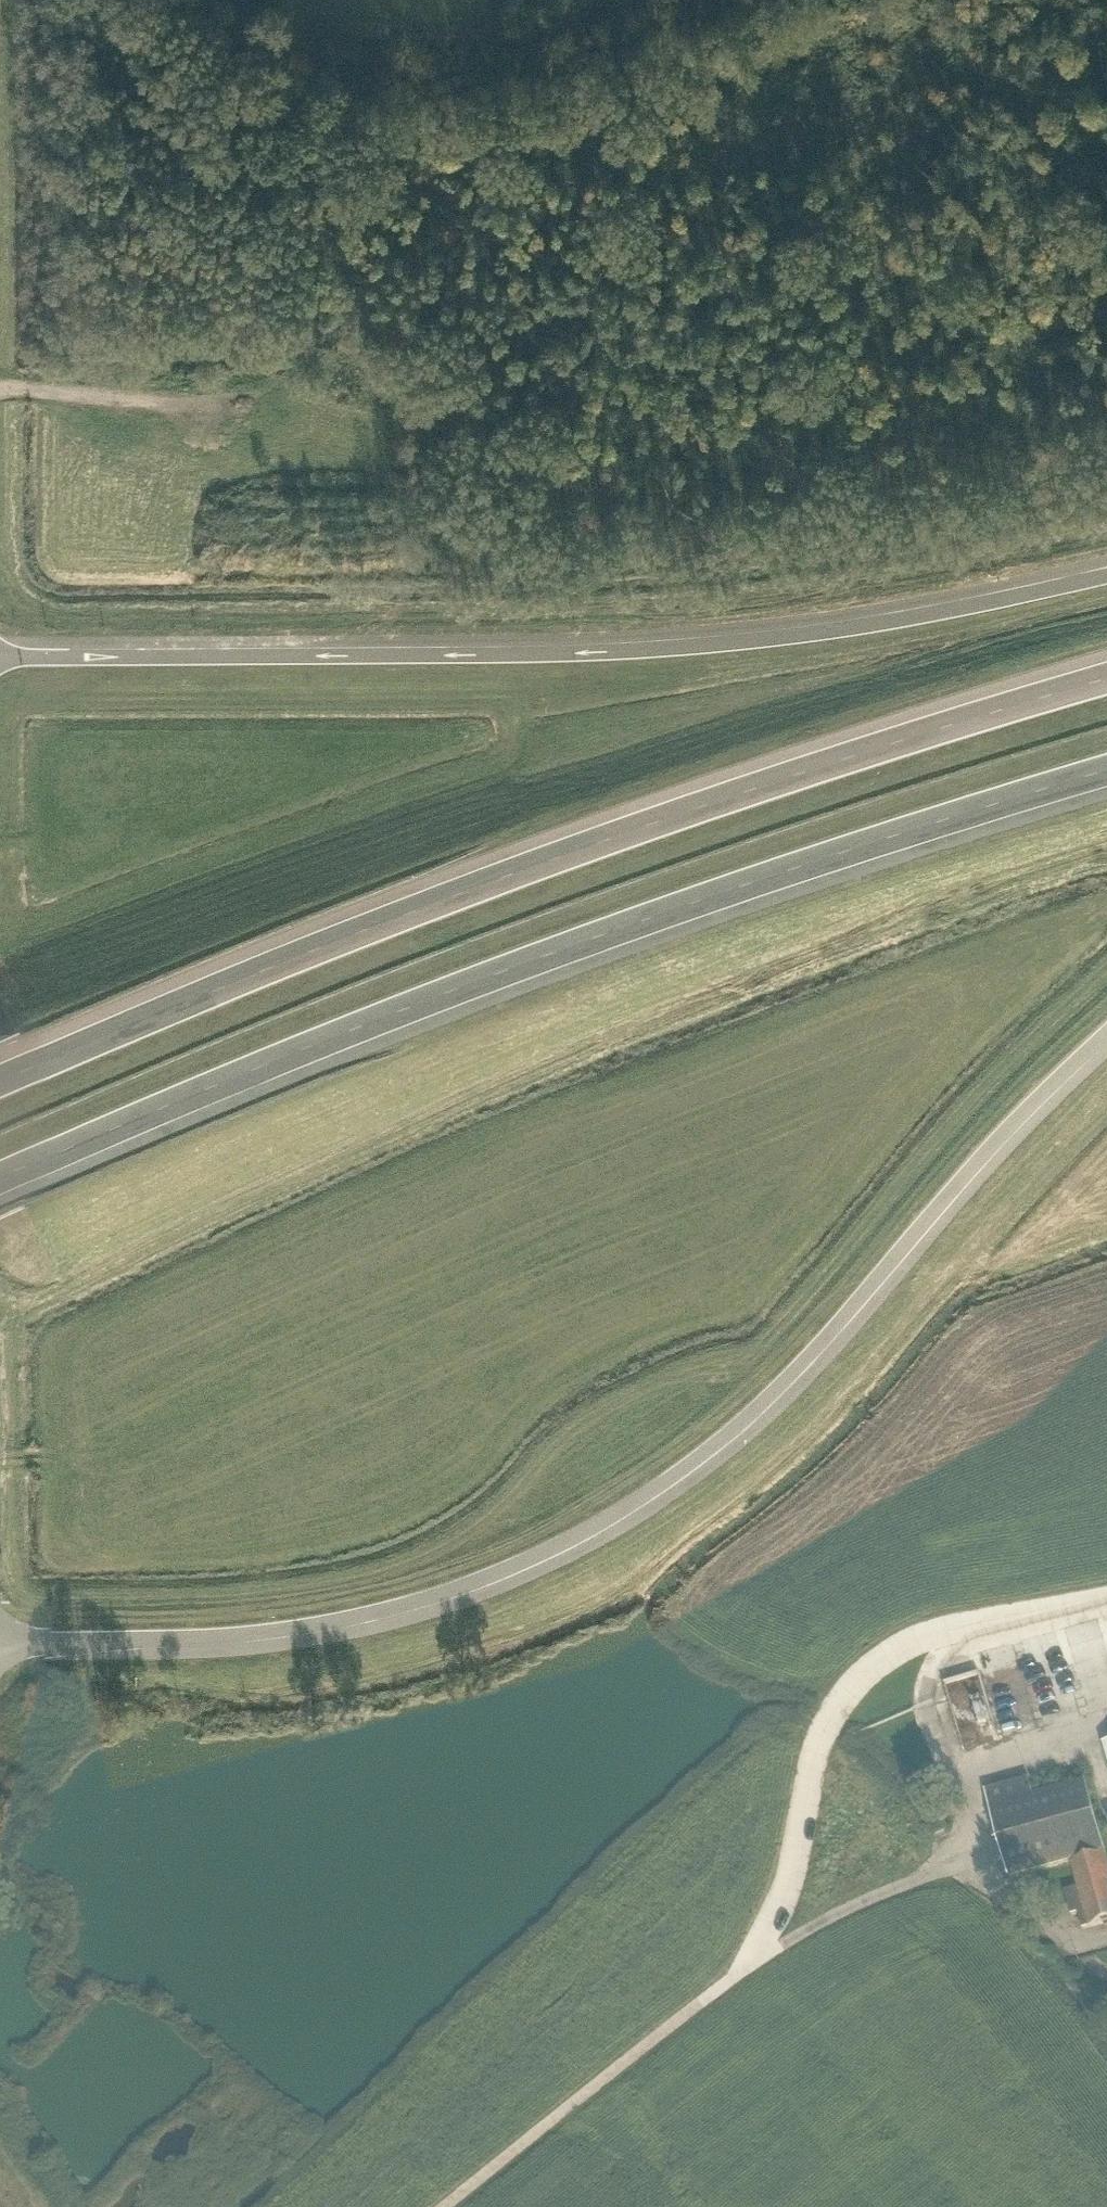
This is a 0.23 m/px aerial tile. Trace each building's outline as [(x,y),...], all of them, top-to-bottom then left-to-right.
[(1106,1851),(1087,1781),(1032,1796),(1027,1779),(984,1791),(1009,1878),(1072,1860),(1080,1887),(1066,1891),(1073,1915),(1080,1913),(1084,1928),(1091,1926),(1091,1927),(1106,1922),(1106,1853),(1106,1851)]
